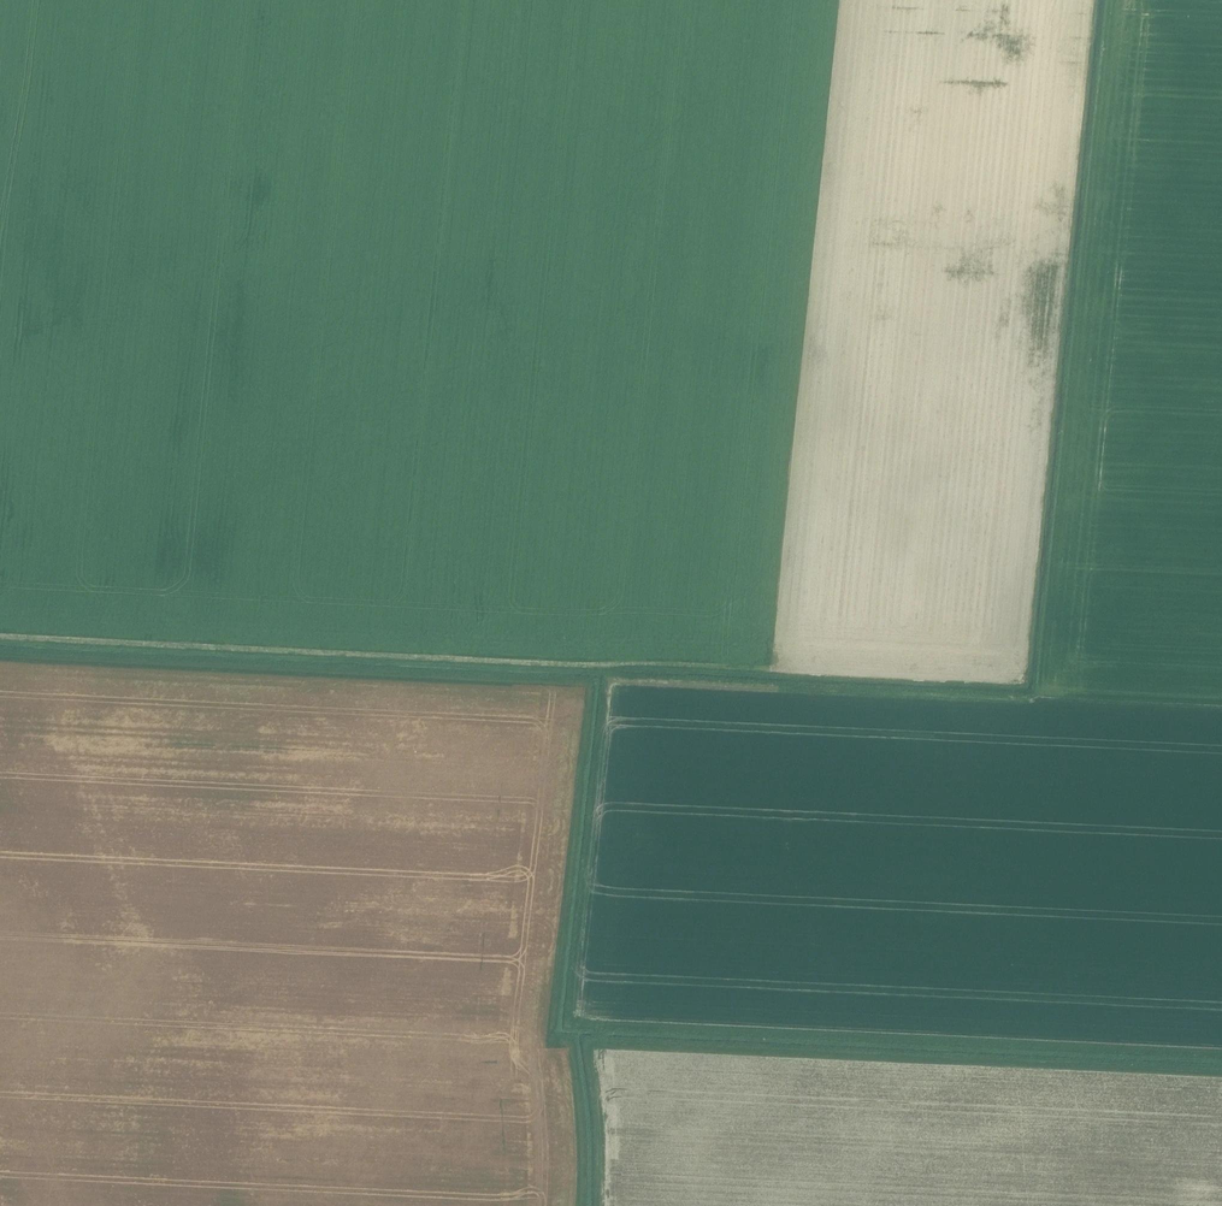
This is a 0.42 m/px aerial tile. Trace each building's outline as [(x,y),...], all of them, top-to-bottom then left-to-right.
[(56,731),(72,729),(69,710),(54,712),(56,731)]
